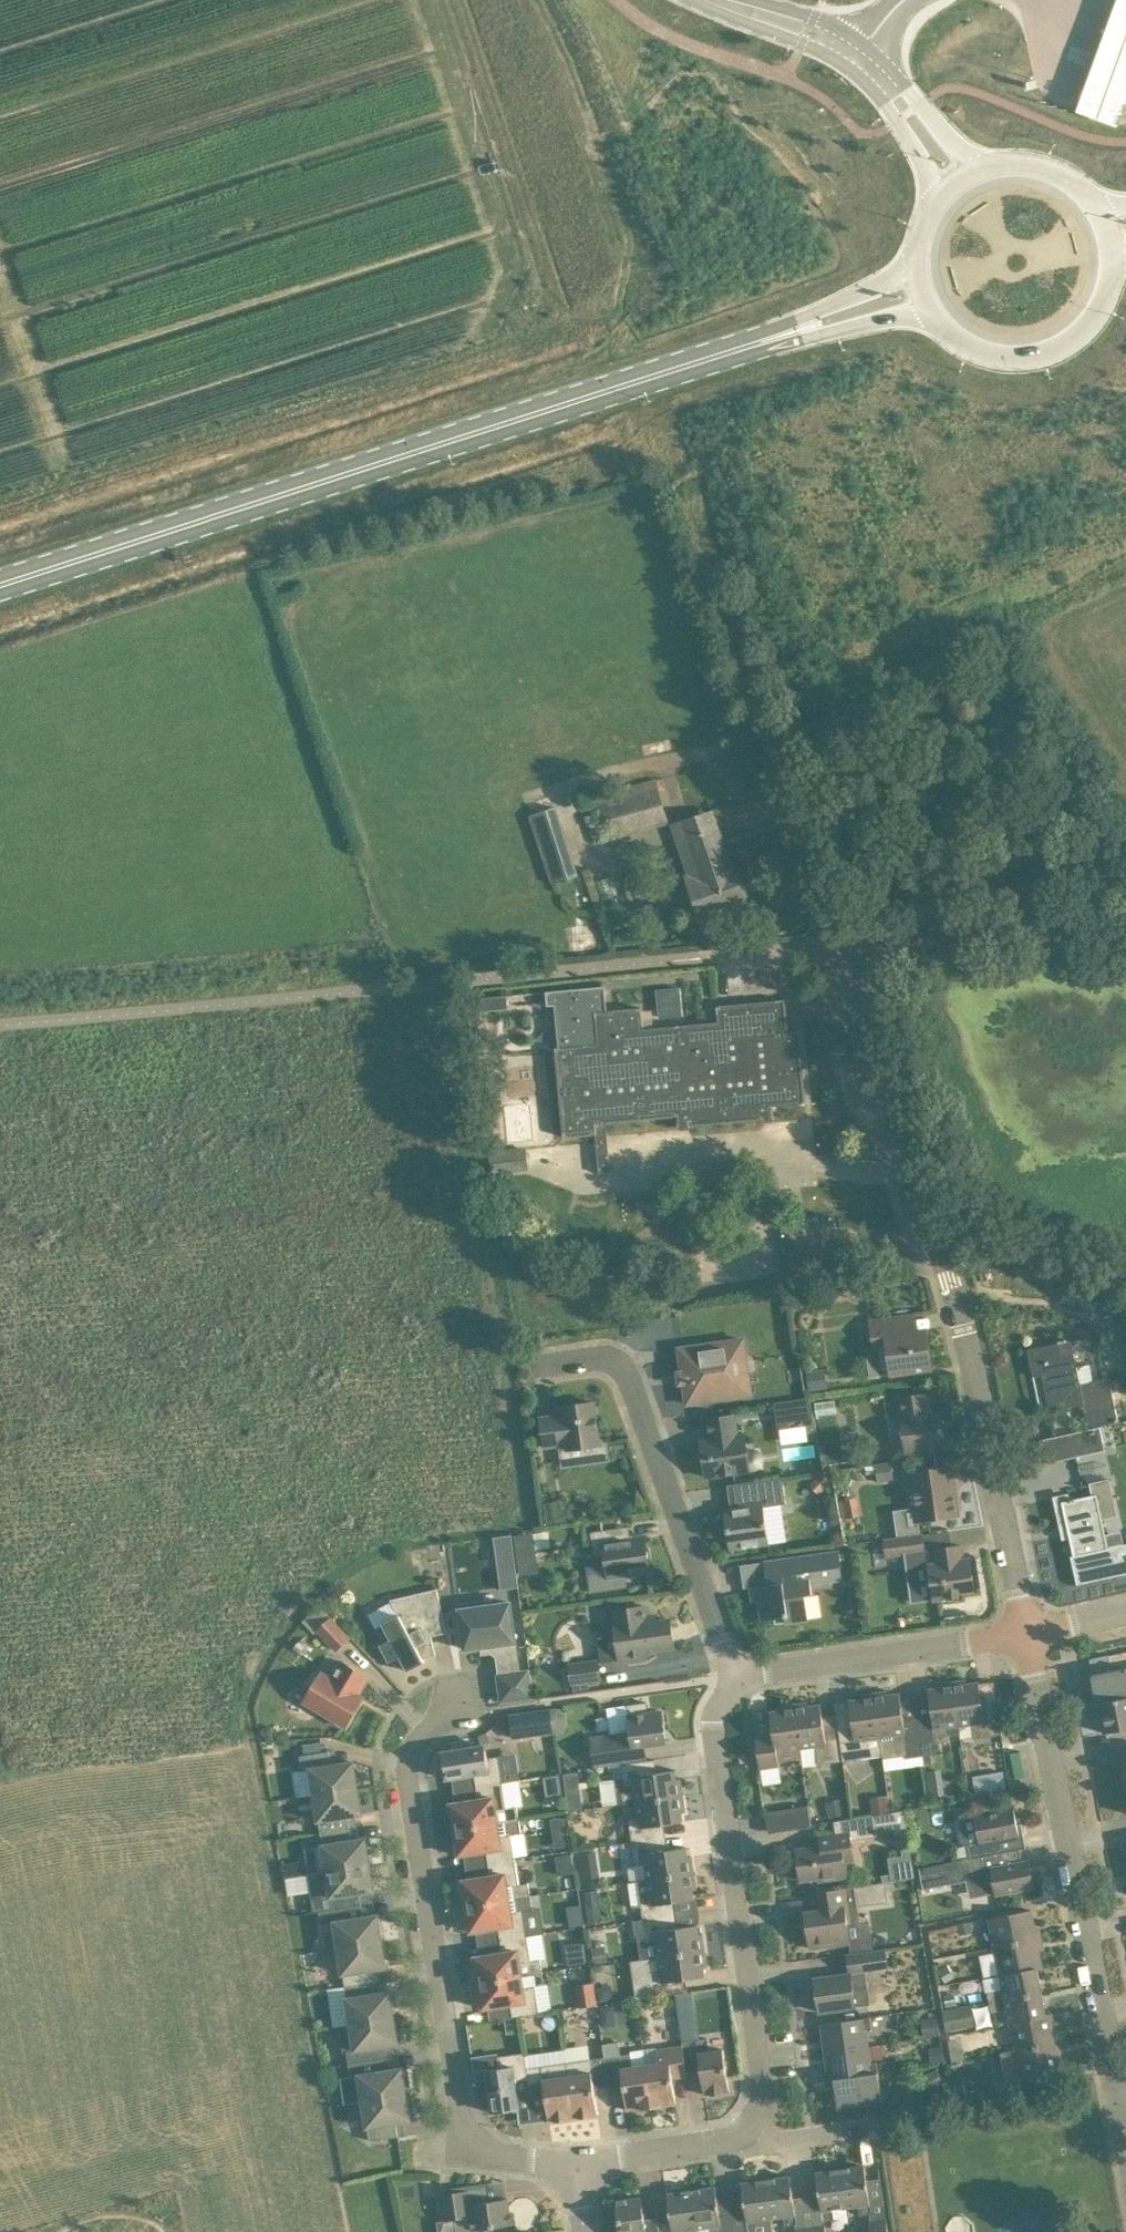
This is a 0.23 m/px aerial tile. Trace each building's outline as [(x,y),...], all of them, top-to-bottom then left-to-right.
[(1115,20),(1089,88),(1079,116),(1119,131),(1125,111),(1125,0),(1122,0),(1115,20)] [(595,842),(668,822),(656,776),(582,796),(595,842)] [(533,811),(555,880),(579,872),(557,803),(533,811)] [(734,868),(719,826),(677,840),(688,873),(685,874),(702,924),(745,907),(743,902),(747,901),(746,898),(749,894),(746,884),(741,884),(735,867),(734,868)] [(553,1005),(556,1047),(556,1051),(558,1084),(559,1084),(561,1099),(560,1099),(563,1131),(564,1131),(564,1136),(597,1133),(596,1118),(605,1117),(605,1121),(610,1121),(610,1122),(637,1119),(637,1118),(647,1117),(647,1118),(674,1116),(674,1115),(679,1114),(678,1110),(688,1109),(689,1124),(696,1124),(723,1122),(723,1121),(733,1120),(733,1121),(760,1119),(760,1118),(764,1117),(763,1102),(772,1101),(772,1106),(805,1103),(803,1081),(804,1081),(803,1071),(802,1061),(803,1061),(800,1034),(799,1034),(799,1030),(788,1031),(788,1025),(789,1025),(787,1003),(786,1004),(785,999),(744,1003),(744,1002),(722,1004),(722,1005),(717,1005),(719,1021),(713,1021),(686,1023),(686,1024),(677,1025),(677,1028),(644,1031),(642,1007),(637,1007),(637,1006),(610,1009),(611,1010),(607,1010),(605,985),(546,990),(548,1006),(553,1005)] [(680,987),(657,989),(660,1017),(682,1014),(680,987)] [(496,1009),(509,1008),(507,994),(480,997),(481,1011),(496,1009)] [(527,1147),(503,1149),(490,1151),(492,1174),(530,1170),(527,1147)] [(609,1151),(598,1152),(600,1172),(611,1171),(609,1151)] [(923,1329),(920,1329),(918,1312),(869,1319),(874,1349),(886,1347),(890,1374),(933,1368),(930,1344),(925,1345),(923,1329)] [(688,1403),(710,1400),(753,1393),(746,1339),(680,1348),(688,1403)] [(1050,1344),(1028,1348),(1034,1376),(1047,1373),(1049,1378),(1044,1379),(1050,1410),(1084,1403),(1089,1427),(1100,1425),(1119,1421),(1125,1420),(1125,1402),(1119,1403),(1119,1406),(1115,1407),(1109,1377),(1094,1381),(1090,1363),(1076,1367),(1070,1340),(1050,1344)] [(809,1389),(828,1387),(826,1369),(807,1371),(809,1389)] [(897,1396),(906,1445),(946,1440),(941,1408),(931,1410),(929,1392),(897,1396)] [(781,1428),(814,1423),(810,1397),(775,1402),(779,1428),(781,1428)] [(545,1448),(551,1447),(566,1445),(566,1449),(584,1446),(587,1464),(611,1460),(608,1437),(600,1438),(594,1401),(562,1405),(564,1414),(541,1417),(545,1448)] [(707,1476),(729,1473),(763,1468),(765,1464),(766,1461),(766,1457),(764,1453),(761,1450),(757,1449),(747,1450),(746,1432),(740,1433),(738,1414),(708,1418),(711,1438),(709,1438),(710,1439),(711,1439),(712,1443),(702,1444),(707,1476)] [(901,1421),(891,1421),(892,1444),(903,1444),(901,1421)] [(1089,1427),(1070,1432),(1075,1456),(1105,1449),(1100,1425),(1089,1427)] [(823,1463),(828,1462),(828,1463),(850,1460),(848,1441),(821,1445),(823,1463)] [(877,1481),(894,1479),(892,1464),(876,1466),(877,1481)] [(908,1471),(915,1521),(959,1514),(956,1490),(951,1491),(947,1466),(908,1471)] [(822,1476),(812,1486),(821,1495),(831,1484),(830,1476),(823,1477),(822,1476)] [(725,1509),(727,1526),(730,1549),(770,1543),(765,1506),(786,1503),(782,1477),(756,1481),(760,1504),(725,1509)] [(1125,1573),(1125,1544),(1109,1548),(1102,1518),(1097,1493),(1093,1494),(1075,1498),(1075,1496),(1071,1497),(1068,1498),(1069,1500),(1063,1501),(1071,1537),(1074,1554),(1072,1555),(1078,1583),(1123,1573),(1125,1573)] [(562,1503),(545,1505),(547,1520),(564,1518),(562,1503)] [(587,1567),(590,1591),(627,1586),(626,1572),(649,1568),(645,1538),(606,1543),(603,1529),(592,1530),(595,1555),(604,1554),(606,1565),(587,1567)] [(926,1551),(923,1533),(884,1538),(886,1556),(926,1551)] [(934,1561),(929,1562),(934,1599),(960,1596),(960,1591),(975,1589),(972,1563),(965,1564),(962,1544),(932,1548),(934,1561)] [(540,1571),(537,1548),(517,1550),(521,1574),(540,1571)] [(804,1579),(803,1571),(842,1565),(840,1550),(765,1561),(767,1576),(772,1576),(773,1583),(751,1586),(753,1602),(760,1601),(762,1619),(786,1616),(786,1622),(809,1618),(806,1597),(813,1596),(810,1578),(804,1579)] [(520,1586),(516,1560),(498,1563),(502,1589),(520,1586)] [(391,1639),(380,1644),(389,1661),(400,1656),(408,1670),(426,1661),(424,1658),(437,1655),(432,1635),(447,1631),(437,1588),(391,1599),(400,1614),(383,1623),(391,1639)] [(461,1606),(460,1606),(466,1648),(492,1644),(493,1650),(500,1656),(517,1653),(509,1601),(481,1604),(481,1603),(478,1599),(464,1601),(461,1606)] [(646,1605),(612,1610),(619,1660),(646,1656),(645,1650),(674,1646),(671,1619),(648,1622),(646,1605)] [(350,1637),(331,1617),(318,1628),(322,1633),(337,1649),(350,1637)] [(1112,1669),(1109,1654),(1091,1658),(1093,1673),(1093,1675),(1094,1675),(1099,1702),(1125,1697),(1125,1667),(1112,1669)] [(323,1669),(319,1675),(318,1674),(315,1674),(311,1682),(311,1684),(314,1686),(305,1701),(347,1726),(365,1696),(360,1693),(370,1677),(341,1659),(331,1675),(323,1669)] [(570,1664),(573,1682),(574,1691),(590,1689),(588,1680),(601,1678),(599,1660),(570,1664)] [(529,1670),(499,1674),(502,1701),(533,1696),(529,1670)] [(983,1705),(980,1681),(967,1683),(967,1679),(954,1681),(960,1726),(973,1724),(975,1737),(1002,1734),(998,1703),(983,1705)] [(960,1726),(954,1681),(941,1683),(942,1687),(929,1689),(933,1716),(919,1718),(924,1753),(924,1755),(925,1764),(933,1763),(932,1754),(941,1753),(940,1742),(950,1740),(948,1728),(960,1726)] [(924,1753),(919,1718),(904,1720),(900,1693),(888,1694),(887,1691),(875,1692),(883,1755),(884,1758),(905,1755),(906,1758),(924,1755),(924,1753)] [(850,1700),(852,1713),(855,1738),(841,1740),(844,1760),(883,1755),(875,1692),(862,1694),(862,1698),(850,1700)] [(1099,1702),(1105,1730),(1104,1730),(1105,1732),(1125,1728),(1125,1697),(1099,1702)] [(628,1704),(631,1730),(591,1735),(595,1766),(621,1763),(649,1759),(647,1744),(667,1741),(662,1710),(649,1712),(648,1701),(628,1704)] [(795,1704),(801,1748),(817,1746),(820,1763),(844,1760),(841,1740),(827,1742),(821,1704),(809,1706),(808,1702),(795,1704)] [(801,1748),(795,1704),(783,1706),(783,1709),(770,1711),(774,1734),(756,1737),(761,1767),(779,1765),(778,1761),(803,1757),(801,1748)] [(510,1712),(514,1737),(554,1732),(550,1706),(510,1712)] [(475,1773),(477,1786),(503,1782),(499,1755),(488,1757),(486,1744),(473,1746),(473,1742),(455,1744),(456,1749),(443,1751),(447,1778),(475,1773)] [(315,1794),(358,1787),(354,1761),(331,1765),(329,1750),(300,1755),(303,1770),(311,1768),(315,1794)] [(649,1759),(621,1763),(623,1777),(616,1778),(619,1802),(636,1800),(636,1801),(684,1794),(681,1777),(677,1778),(676,1769),(651,1772),(649,1759)] [(1004,1771),(991,1773),(995,1791),(1007,1789),(1004,1771)] [(560,1774),(544,1776),(547,1795),(563,1793),(560,1774)] [(450,1829),(520,1819),(518,1807),(507,1808),(503,1782),(477,1786),(479,1798),(451,1803),(453,1814),(448,1815),(450,1829)] [(362,1812),(358,1787),(315,1794),(321,1832),(350,1827),(348,1815),(362,1812)] [(581,1789),(566,1791),(569,1809),(584,1807),(581,1789)] [(684,1794),(636,1801),(638,1817),(630,1818),(633,1841),(656,1838),(654,1825),(683,1821),(682,1812),(686,1811),(684,1794)] [(890,1810),(888,1794),(871,1797),(873,1813),(890,1810)] [(826,1802),(830,1817),(846,1812),(842,1797),(826,1802)] [(766,1810),(769,1830),(811,1824),(808,1804),(766,1810)] [(1020,1848),(1021,1849),(1026,1847),(1022,1823),(1017,1823),(1015,1808),(959,1819),(964,1844),(969,1844),(971,1857),(1020,1848)] [(896,1837),(908,1835),(904,1810),(875,1815),(878,1831),(895,1828),(896,1837)] [(565,1816),(552,1818),(554,1829),(567,1826),(565,1816)] [(459,1854),(464,1854),(487,1850),(489,1862),(515,1858),(511,1833),(521,1832),(520,1819),(450,1829),(453,1843),(457,1843),(459,1854)] [(310,1873),(327,1870),(370,1863),(366,1838),(352,1840),(350,1827),(321,1832),(323,1845),(306,1848),(310,1873)] [(822,1845),(819,1845),(797,1848),(801,1879),(819,1877),(820,1879),(847,1875),(845,1863),(855,1861),(851,1831),(820,1835),(822,1845)] [(656,1838),(633,1841),(636,1864),(645,1863),(647,1878),(695,1872),(692,1855),(688,1855),(687,1846),(658,1850),(656,1838)] [(1020,1848),(971,1857),(961,1859),(964,1875),(971,1873),(976,1889),(978,1892),(983,1894),(995,1892),(996,1895),(1011,1892),(1011,1894),(1029,1891),(1028,1887),(1034,1885),(1030,1867),(1024,1868),(1021,1849),(1020,1848)] [(572,1853),(556,1856),(559,1874),(575,1872),(572,1853)] [(467,1905),(511,1898),(511,1899),(531,1895),(529,1883),(519,1884),(515,1858),(489,1862),(491,1875),(463,1879),(464,1883),(459,1883),(462,1901),(466,1901),(467,1905)] [(924,1889),(948,1884),(944,1862),(920,1867),(924,1889)] [(327,1870),(331,1893),(324,1894),(319,1904),(319,1911),(320,1911),(362,1904),(360,1892),(374,1889),(370,1863),(327,1870)] [(601,1881),(599,1870),(580,1873),(582,1884),(601,1881)] [(695,1872),(647,1878),(629,1881),(633,1906),(642,1905),(644,1918),(671,1915),(669,1902),(694,1898),(693,1889),(697,1888),(695,1872)] [(892,1880),(891,1873),(882,1874),(883,1881),(886,1881),(892,1880)] [(857,1906),(889,1901),(887,1890),(886,1882),(854,1886),(857,1906)] [(848,1886),(834,1888),(812,1891),(815,1910),(806,1911),(811,1947),(851,1941),(849,1925),(853,1924),(848,1886)] [(584,1891),(589,1924),(604,1922),(599,1889),(584,1891)] [(471,1931),(476,1930),(499,1927),(501,1939),(527,1935),(523,1909),(513,1910),(511,1899),(467,1905),(468,1910),(463,1910),(466,1928),(471,1928),(471,1931)] [(322,1924),(336,1922),(340,1947),(383,1940),(379,1914),(364,1916),(362,1904),(320,1911),(322,1924)] [(582,1904),(568,1906),(571,1926),(585,1924),(582,1904)] [(1032,1909),(988,1918),(993,1944),(1037,1936),(1032,1909)] [(671,1915),(644,1918),(647,1941),(656,1940),(658,1956),(706,1949),(703,1932),(699,1933),(698,1924),(673,1927),(671,1915)] [(973,1932),(971,1922),(958,1924),(960,1934),(973,1932)] [(472,1968),(475,1982),(524,1975),(524,1974),(543,1971),(541,1958),(531,1960),(527,1935),(501,1939),(503,1951),(475,1956),(477,1968),(472,1968)] [(1042,1963),(1037,1936),(993,1944),(998,1972),(1042,1963)] [(383,1940),(340,1947),(346,1985),(374,1981),(372,1968),(387,1966),(383,1940)] [(583,1940),(565,1943),(569,1966),(587,1963),(583,1940)] [(605,1945),(592,1947),(595,1963),(608,1961),(605,1945)] [(848,1973),(837,1975),(815,1978),(820,2010),(857,2005),(855,1989),(868,1987),(866,1970),(889,1967),(886,1948),(845,1954),(848,1973)] [(706,1949),(658,1956),(640,1958),(644,1983),(635,1984),(636,1997),(682,1991),(681,1979),(705,1976),(704,1967),(708,1966),(706,1949)] [(1043,1968),(1042,1963),(998,1972),(1002,1990),(988,1992),(990,2001),(1042,1991),(1038,1969),(1043,1968)] [(945,1981),(954,1976),(948,1965),(939,1970),(945,1981)] [(483,2007),(488,2007),(511,2003),(513,2016),(539,2012),(535,1985),(526,1986),(524,1975),(475,1982),(477,1997),(481,1996),(483,2007)] [(346,1985),(352,2023),(395,2017),(391,1991),(376,1993),(374,1981),(346,1985)] [(577,1984),(580,2006),(597,2004),(594,1982),(577,1984)] [(600,2001),(615,1999),(613,1984),(598,1986),(600,2001)] [(676,1994),(679,2014),(697,2011),(694,1991),(676,1994)] [(1042,1991),(990,2001),(992,2011),(1006,2009),(1009,2025),(1053,2017),(1052,2012),(1046,2013),(1042,1991)] [(957,1992),(946,1994),(948,2006),(959,2004),(957,1992)] [(603,2027),(617,2025),(614,2004),(600,2006),(603,2027)] [(970,2004),(943,2010),(947,2032),(975,2026),(970,2004)] [(517,2016),(506,2018),(508,2033),(519,2031),(517,2016)] [(871,2016),(843,2020),(821,2023),(825,2051),(870,2045),(868,2029),(873,2028),(871,2016)] [(395,2017),(352,2023),(356,2049),(399,2042),(395,2017)] [(1058,2044),(1053,2017),(1009,2025),(1013,2050),(1001,2052),(1002,2055),(1058,2044)] [(924,2037),(940,2034),(938,2018),(922,2020),(924,2037)] [(730,2090),(727,2068),(724,2049),(709,2051),(707,2036),(682,2040),(683,2044),(687,2071),(701,2069),(705,2093),(712,2092),(712,2094),(723,2092),(723,2091),(730,2090)] [(604,2043),(605,2056),(610,2086),(624,2084),(628,2109),(642,2107),(643,2108),(652,2107),(646,2063),(633,2066),(631,2052),(621,2054),(619,2041),(604,2043)] [(659,2062),(646,2063),(652,2107),(662,2105),(662,2104),(677,2102),(673,2077),(688,2075),(687,2071),(683,2044),(657,2048),(659,2062)] [(1064,2071),(1058,2044),(1002,2055),(1007,2082),(1064,2071)] [(870,2045),(825,2051),(829,2080),(835,2079),(879,2073),(878,2062),(872,2063),(870,2045)] [(932,2061),(944,2059),(942,2046),(930,2048),(932,2061)] [(493,2112),(517,2108),(520,2108),(516,2080),(529,2078),(527,2068),(526,2055),(525,2055),(524,2051),(498,2056),(500,2066),(487,2068),(488,2078),(489,2081),(484,2082),(487,2100),(491,2099),(493,2112)] [(591,2058),(591,2059),(567,2062),(574,2116),(580,2115),(580,2117),(592,2115),(592,2114),(598,2113),(595,2088),(610,2086),(605,2056),(591,2058)] [(403,2067),(388,2070),(386,2057),(351,2063),(353,2076),(361,2076),(365,2099),(364,2099),(364,2100),(407,2093),(403,2067)] [(574,2116),(567,2062),(527,2068),(529,2078),(531,2097),(546,2095),(550,2120),(556,2119),(557,2120),(568,2119),(568,2117),(574,2116)] [(488,2078),(487,2068),(475,2071),(476,2080),(488,2078)] [(926,2093),(944,2083),(936,2068),(918,2078),(926,2093)] [(879,2073),(835,2079),(839,2106),(889,2099),(887,2088),(881,2089),(879,2073)] [(962,2080),(952,2082),(955,2098),(965,2096),(962,2080)] [(407,2093),(364,2100),(370,2140),(399,2136),(397,2121),(411,2119),(407,2093)] [(872,2212),(865,2165),(841,2168),(846,2207),(858,2205),(860,2214),(872,2212)] [(817,2172),(823,2220),(832,2218),(833,2223),(848,2220),(846,2207),(841,2168),(817,2172)] [(798,2223),(794,2197),(791,2175),(766,2179),(772,2218),(784,2216),(785,2225),(798,2223)] [(744,2196),(748,2220),(739,2222),(740,2231),(773,2231),(771,2218),(772,2218),(766,2179),(742,2182),(744,2196)] [(718,2200),(716,2186),(692,2189),(698,2229),(709,2227),(710,2231),(723,2231),(718,2200)] [(444,2219),(455,2218),(457,2231),(466,2231),(476,2230),(476,2228),(490,2226),(512,2223),(509,2198),(488,2201),(486,2188),(440,2194),(444,2219)] [(669,2205),(673,2230),(660,2231),(697,2231),(697,2229),(698,2229),(692,2189),(668,2193),(669,2205)] [(660,2231),(658,2216),(645,2218),(641,2196),(616,2200),(621,2231),(660,2231)] [(887,2219),(870,2222),(872,2231),(889,2231),(887,2219)]
